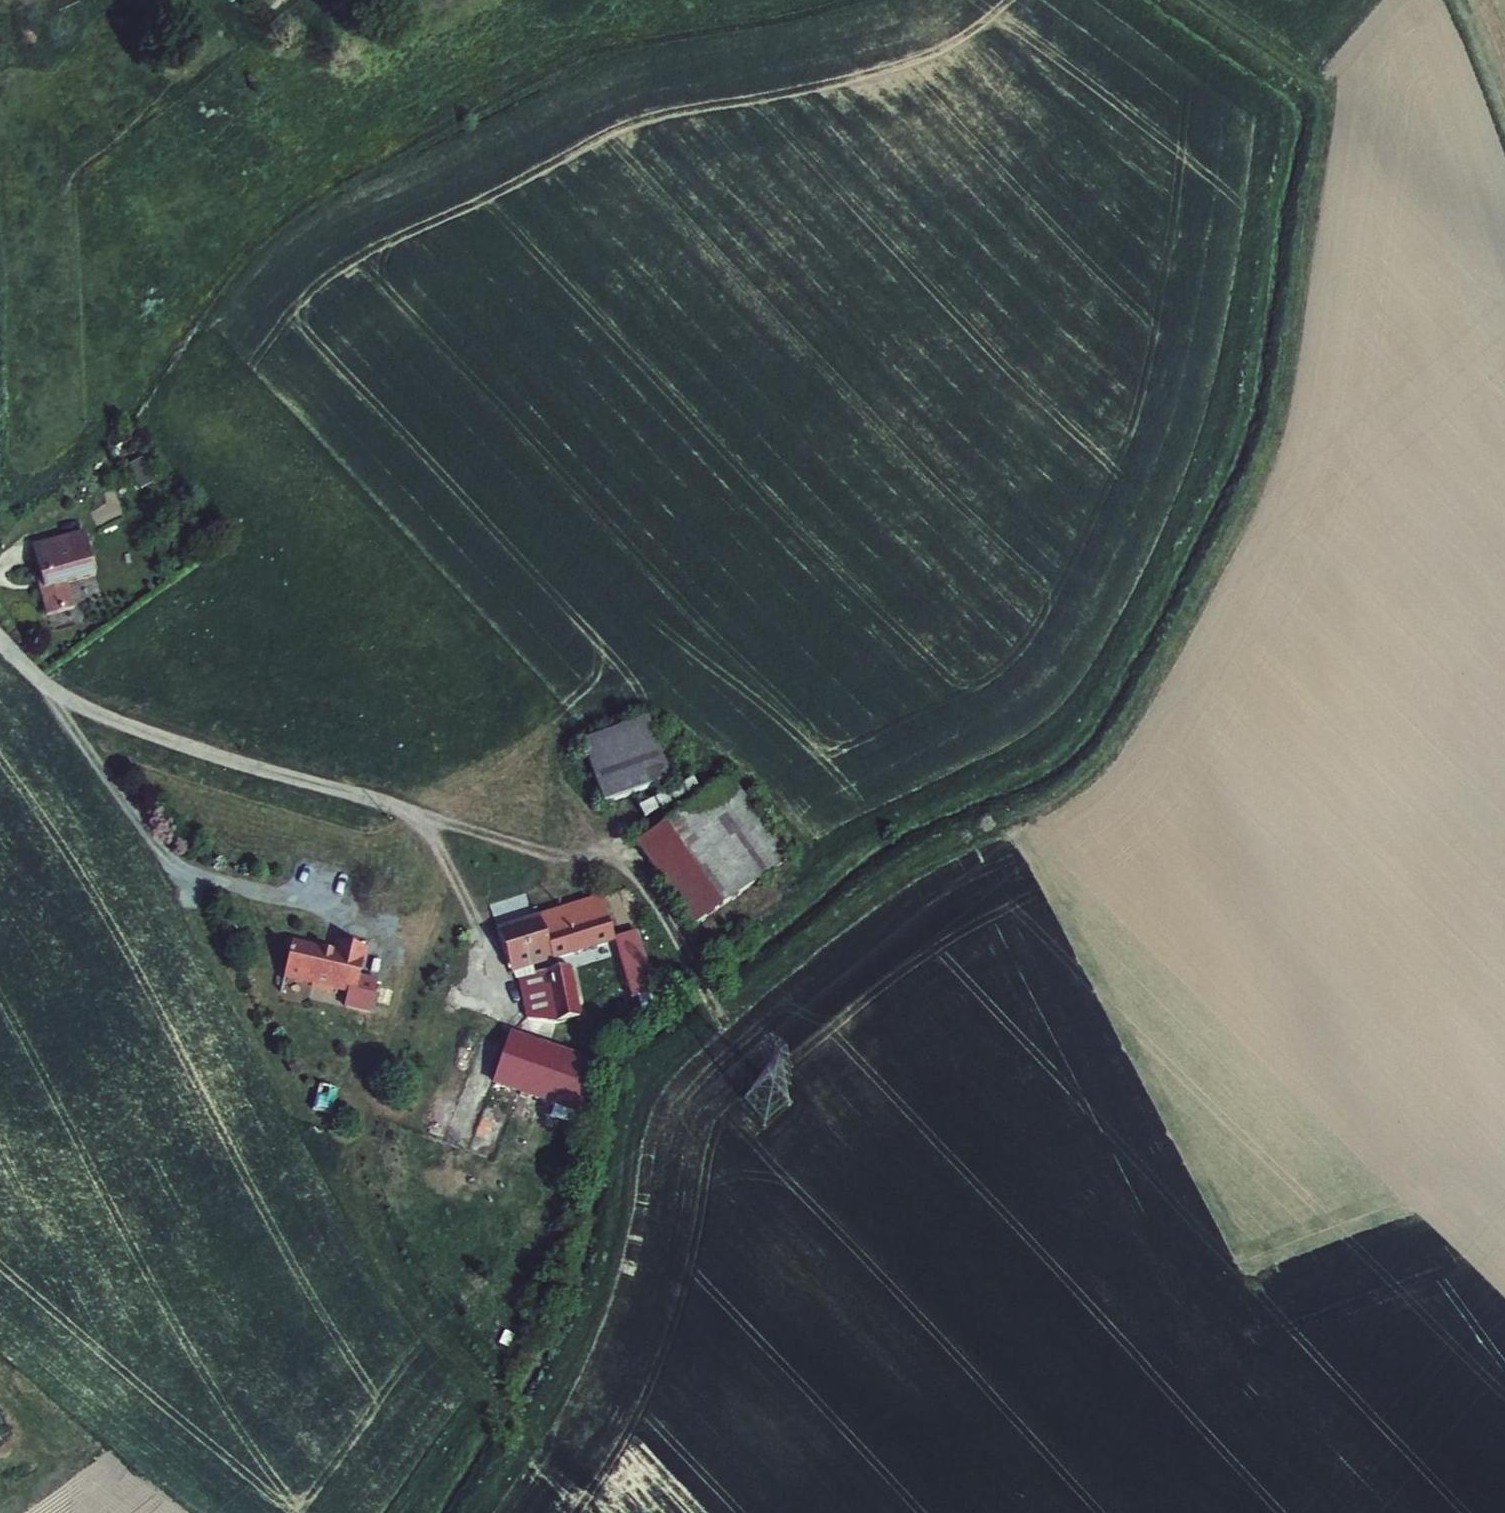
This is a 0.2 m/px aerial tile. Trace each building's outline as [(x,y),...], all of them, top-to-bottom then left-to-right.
[(86,517),(34,527),(43,571),(35,573),(42,604),(73,597),(68,570),(96,565),(86,517)] [(607,800),(675,779),(655,715),(587,736),(607,800)] [(693,923),(793,862),(741,778),(641,839),(693,923)] [(650,987),(628,933),(616,904),(611,892),(527,927),(543,991),(548,1012),(551,1026),(573,1019),(571,1013),(650,987)] [(624,900),(616,904),(628,933),(637,929),(624,900)] [(358,990),(370,946),(342,938),(340,949),(296,937),(287,971),(315,978),(314,981),(334,987),(335,984),(358,990)] [(548,1012),(543,991),(505,1000),(509,1021),(548,1012)] [(575,1063),(507,1043),(494,1089),(562,1109),(575,1063)] [(326,1083),(318,1106),(335,1111),(342,1088),(326,1083)]
